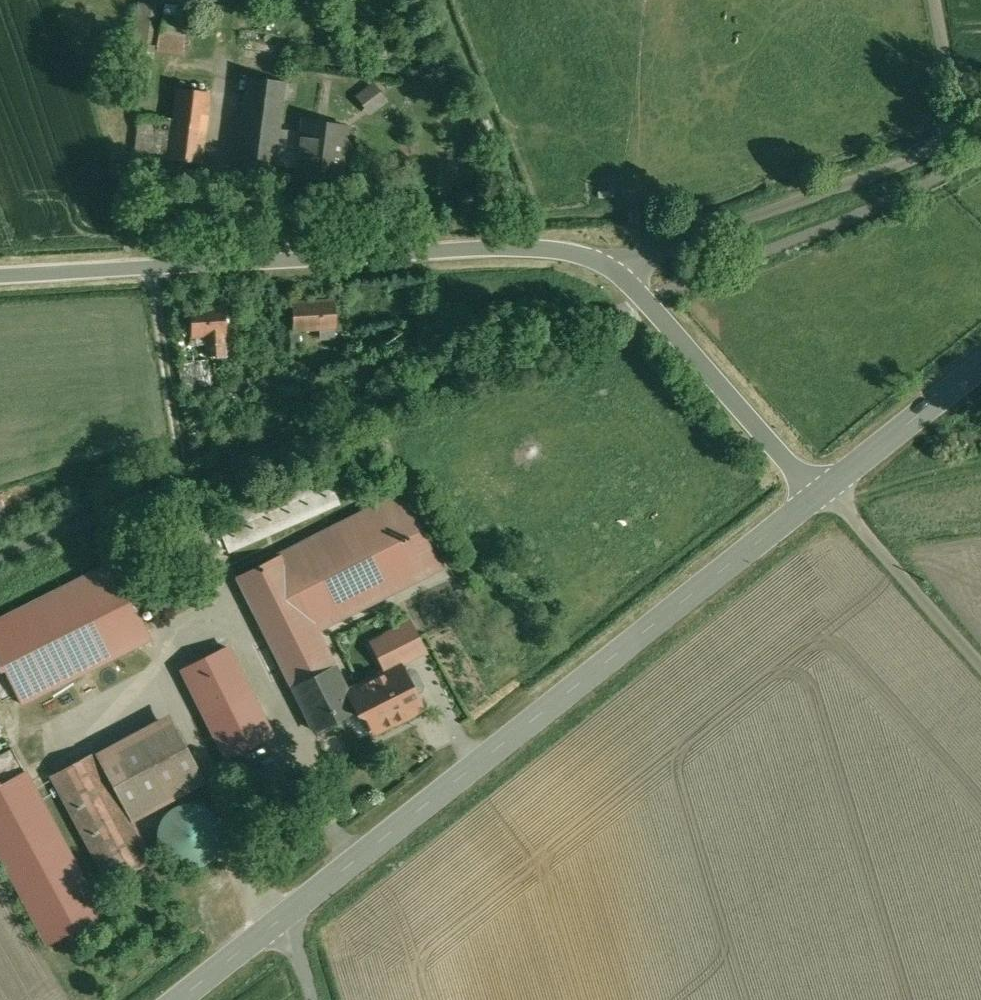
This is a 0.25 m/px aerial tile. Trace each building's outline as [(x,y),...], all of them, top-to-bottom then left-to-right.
[(154,6),(141,4),(135,43),(149,45),(154,6)] [(188,20),(164,16),(162,33),(186,36),(188,20)] [(148,50),(131,49),(126,87),(143,89),(148,50)] [(286,82),(248,77),(236,168),(274,173),(277,145),(286,82)] [(376,114),(394,99),(377,80),(359,96),(376,114)] [(210,92),(178,88),(174,122),(169,160),(201,164),(210,92)] [(174,122),(141,118),(136,156),(169,160),(174,122)] [(348,126),(305,120),(301,148),(277,145),(275,165),(299,168),(298,176),(341,181),(348,126)] [(335,306),(294,308),(295,334),(336,332),(335,306)] [(226,309),(191,311),(193,340),(208,339),(226,338),(228,338),(226,309)] [(226,338),(208,339),(209,359),(227,358),(226,338)] [(325,469),(215,517),(227,546),(338,498),(325,469)] [(405,492),(238,576),(315,730),(357,709),(348,692),(317,630),(442,567),(405,492)] [(0,610),(0,672),(15,705),(149,641),(107,559),(0,610)] [(411,622),(387,635),(392,645),(391,645),(400,664),(425,651),(411,622)] [(391,645),(376,652),(385,670),(370,677),(372,681),(348,692),(357,709),(359,713),(367,715),(375,731),(393,722),(397,723),(415,714),(416,710),(422,707),(414,692),(419,689),(421,686),(414,672),(410,671),(405,674),(400,664),(391,645)] [(225,648),(179,670),(202,715),(213,709),(235,753),(269,736),(225,648)] [(175,727),(102,766),(131,820),(204,781),(175,727)] [(95,753),(52,776),(109,883),(153,860),(131,820),(102,766),(95,753)] [(26,770),(0,784),(0,862),(46,946),(105,914),(26,770)] [(163,816),(158,826),(156,837),(158,847),(163,857),(172,864),(182,868),(192,869),(203,866),(212,860),(219,851),(222,841),(222,830),(218,820),(211,811),(202,805),(191,803),(180,804),(170,809),(163,816)]
